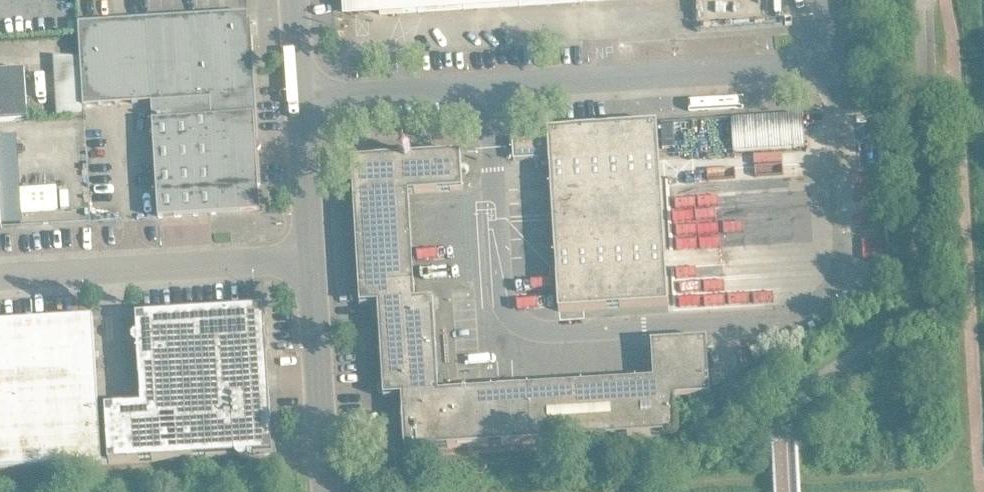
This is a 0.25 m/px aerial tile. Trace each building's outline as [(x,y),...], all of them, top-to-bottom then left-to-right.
[(383,12),(568,0),(382,0),(383,12)] [(250,11),(80,21),(85,105),(154,101),(161,217),(262,211),(258,152),(262,151),(263,148),(263,145),(261,142),(257,140),(250,11)] [(55,57),(59,116),(85,114),(82,58),(55,57)] [(30,118),(26,69),(0,71),(0,120),(30,118)] [(551,157),(560,310),(670,303),(659,121),(550,128),(550,137),(514,139),(515,159),(551,157)] [(664,122),(665,148),(677,147),(676,121),(664,122)] [(417,299),(411,192),(465,189),(463,151),(414,154),(408,148),(407,148),(401,154),(353,157),(362,304),(386,302),(387,311),(380,311),(385,396),(403,395),(406,449),(678,432),(675,396),(712,394),(709,338),(653,341),(655,378),(441,391),(435,298),(417,299)] [(58,185),(23,187),(24,210),(60,208),(58,185)] [(272,410),(266,307),(138,314),(143,404),(101,407),(95,317),(0,322),(0,469),(238,455),(238,456),(242,459),(247,459),(250,455),(250,454),(262,453),(273,449),(269,436),(274,435),(272,410)] [(370,440),(371,451),(386,450),(386,439),(370,440)]
